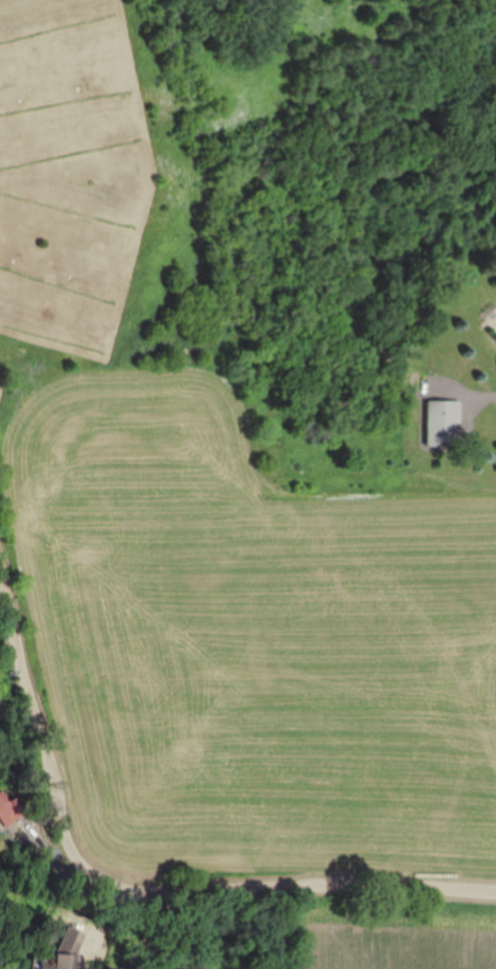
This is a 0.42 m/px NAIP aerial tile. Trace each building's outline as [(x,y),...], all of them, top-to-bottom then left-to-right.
[(427,400),(427,445),(457,445),(457,424),(461,424),(461,400),(427,400)] [(20,824),(22,800),(8,799),(8,793),(0,792),(0,822),(20,824)] [(80,928),(59,928),(58,961),(40,960),(40,968),(78,968),(80,928)]
